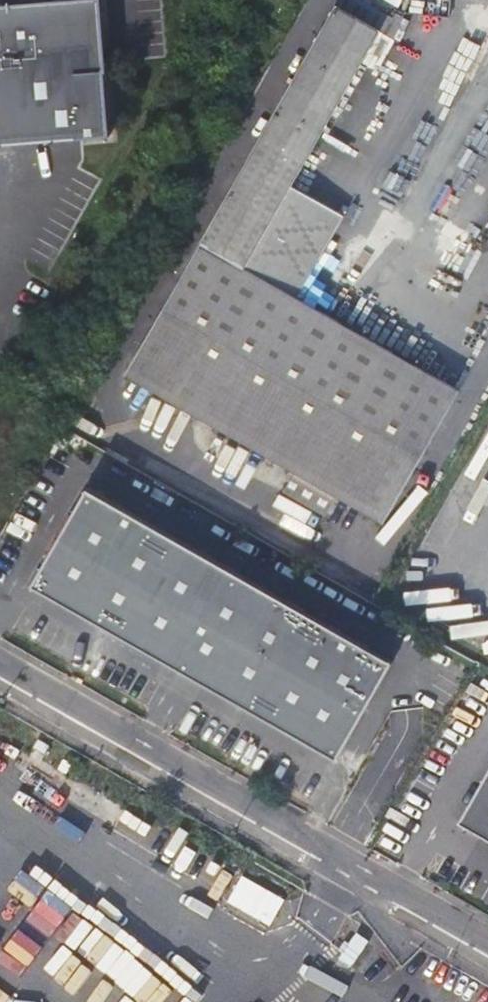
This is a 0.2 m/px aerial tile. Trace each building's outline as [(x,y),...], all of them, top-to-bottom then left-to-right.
[(337,5),(368,23),(377,7),(364,0),(340,0),(337,5)] [(0,8),(0,149),(107,141),(98,1),(0,8)] [(368,23),(337,5),(125,373),(301,475),(290,494),(327,515),(338,496),(381,520),(455,389),(254,272),(270,247),(259,240),(263,233),(380,30),(368,23)] [(259,240),(270,247),(274,240),(263,233),(259,240)] [(88,485),(33,582),(337,757),(393,660),(88,485)] [(458,827),(487,845),(487,774),(458,827)] [(283,900),(241,876),(226,903),(268,926),(283,900)] [(46,969),(82,918),(59,902),(23,953),(46,969)] [(356,931),(337,954),(355,969),(373,946),(356,931)]
